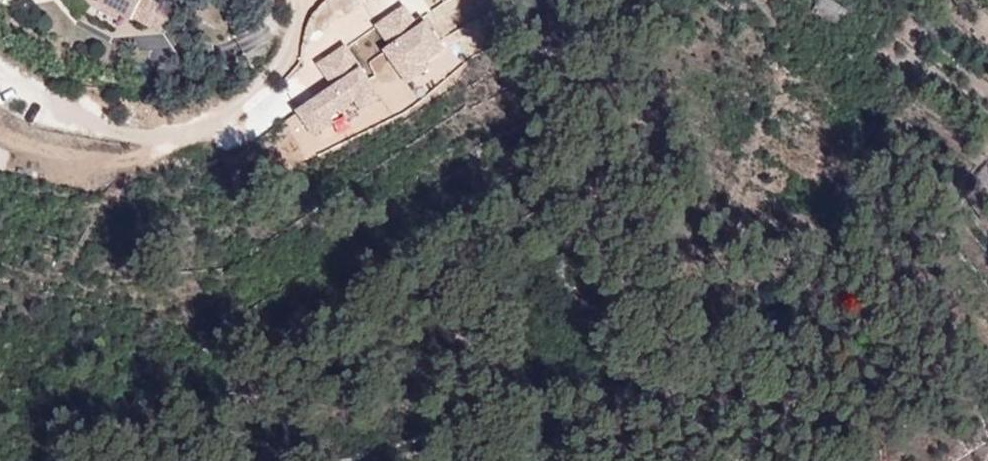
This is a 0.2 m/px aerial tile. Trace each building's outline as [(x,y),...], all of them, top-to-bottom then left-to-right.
[(97,8),(119,19),(122,12),(164,33),(177,7),(162,0),(89,0),(97,8)] [(378,48),(379,50),(364,61),(372,72),(369,74),(345,40),(314,63),(330,85),(294,111),(295,114),(282,123),(298,147),(447,49),(428,19),(418,21),(403,1),(371,24),(385,43),(378,48)]
